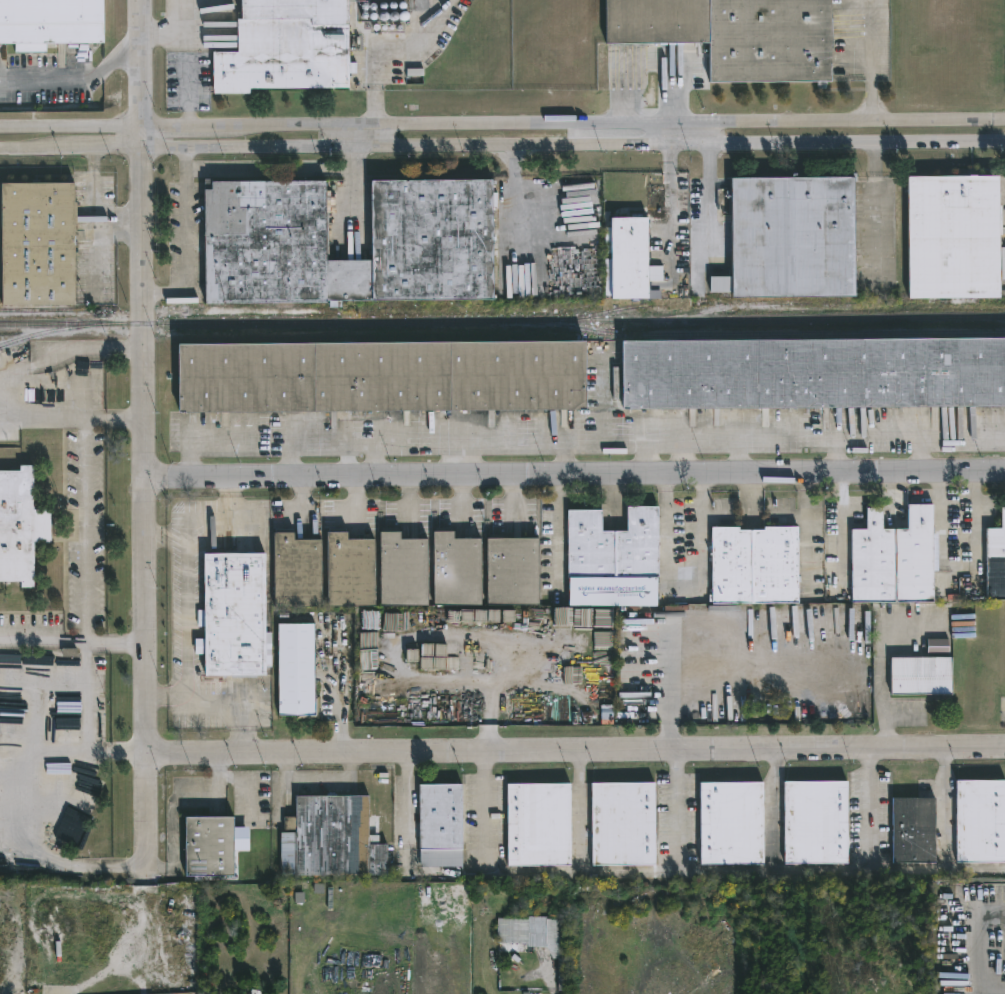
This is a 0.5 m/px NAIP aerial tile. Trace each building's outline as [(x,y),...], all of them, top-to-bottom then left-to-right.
[(11,45),(0,45),(0,0),(102,0),(103,44),(50,45),(44,46),(44,51),(12,51),(11,45)] [(237,18),(237,0),(343,0),(343,15),(343,23),(347,23),(347,62),(356,62),(356,73),(347,73),(347,87),(248,88),(248,93),(211,93),(210,51),(235,51),(235,18),(237,18)] [(604,41),(603,0),(828,0),(828,79),(707,81),(707,41),(604,41)] [(854,296),(732,297),(732,292),(709,292),(709,276),(730,276),(729,177),(853,175),(854,296)] [(998,297),(908,298),(906,176),(997,175),(998,297)] [(489,178),(490,298),(340,300),(341,307),(328,307),(327,301),(202,302),(202,264),(192,264),(192,253),(201,253),(200,219),(191,219),(191,196),(200,196),(200,188),(201,189),(201,179),(208,178),(208,180),(323,179),(323,260),(367,260),(367,179),(489,178)] [(71,304),(0,305),(0,182),(70,181),(71,304)] [(646,298),(610,298),(610,217),(646,217),(646,298)] [(622,410),(1004,407),(1004,338),(622,342),(622,410)] [(178,345),(179,413),(586,410),(585,342),(178,345)] [(24,582),(0,582),(0,471),(16,471),(16,466),(37,466),(37,510),(46,510),(47,543),(37,543),(38,587),(24,587),(24,582)] [(932,505),(933,602),(851,602),(850,530),(866,530),(866,508),(882,509),(881,529),(906,530),(907,504),(932,505)] [(656,507),(657,577),(654,577),(655,605),(567,606),(566,510),(601,510),(601,532),(626,532),(626,507),(656,507)] [(1000,507),(1004,507),(1004,599),(986,599),(986,529),(1000,529),(1000,507)] [(796,527),(797,604),(707,605),(707,602),(701,603),(701,594),(711,594),(710,528),(738,528),(738,531),(763,531),(763,527),(796,527)] [(344,530),(344,534),(347,534),(347,541),(372,541),(372,534),(400,534),(400,541),(426,541),(426,535),(446,535),(445,542),(538,541),(538,607),(272,609),(273,531),(290,531),(290,535),(294,535),(294,542),(321,542),(321,534),(326,534),(326,530),(344,530)] [(252,677),(203,677),(202,555),(263,555),(264,677),(252,677)] [(312,715),(276,715),(276,623),(312,623),(312,715)] [(949,639),(928,639),(928,656),(948,656),(949,639)] [(891,695),(890,695),(890,657),(952,657),(952,695),(891,695)] [(1004,780),(1004,821),(1004,862),(956,863),(955,781),(1004,780)] [(848,862),(785,863),(784,782),(847,781),(848,862)] [(461,866),(418,866),(418,783),(460,782),(461,866)] [(570,863),(507,864),(506,782),(569,782),(570,863)] [(654,864),(591,865),(590,784),(653,783),(654,864)] [(762,865),(698,865),(699,783),(761,783),(762,865)] [(369,796),(369,836),(377,836),(377,843),(386,843),(385,874),(279,874),(279,831),(294,831),(294,828),(282,828),(282,815),(294,815),(294,796),(369,796)] [(935,863),(892,863),(891,798),(934,798),(935,863)] [(230,878),(182,877),(183,817),(231,818),(230,878)] [(527,918),(527,944),(515,944),(515,939),(507,939),(507,935),(497,935),(497,918),(527,918)]
